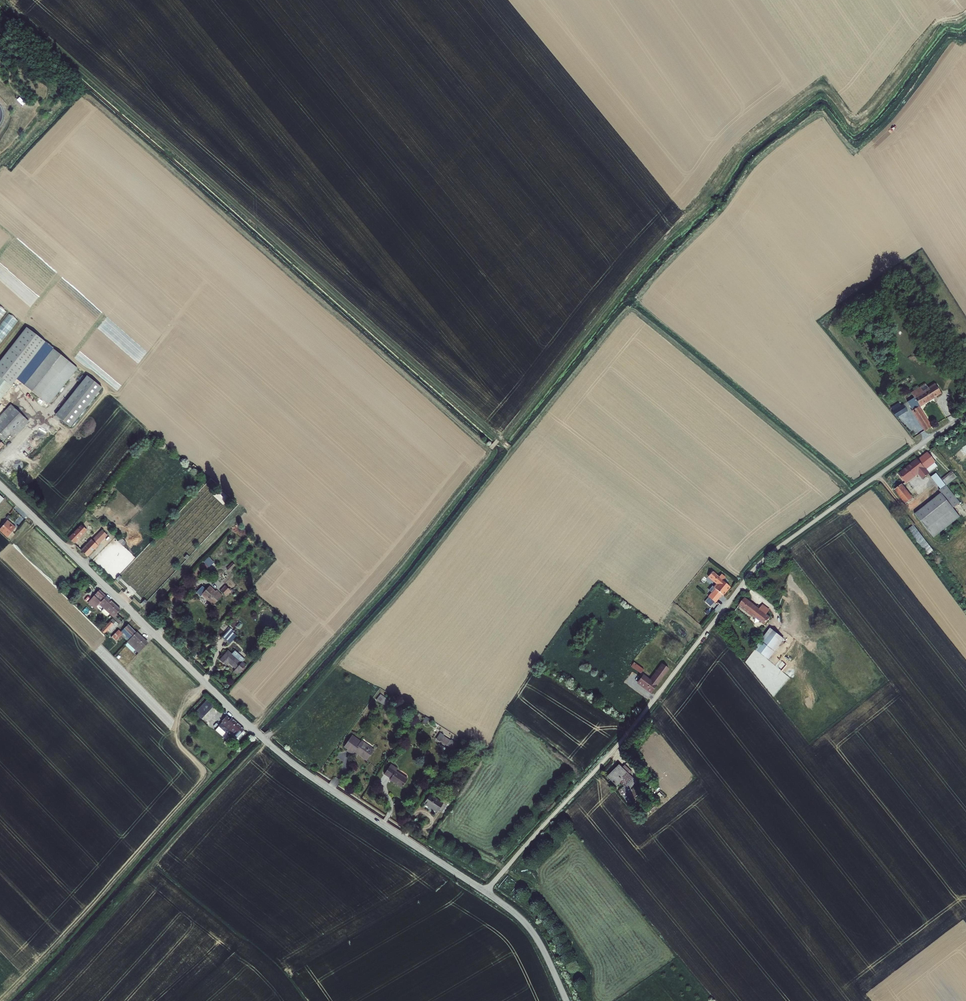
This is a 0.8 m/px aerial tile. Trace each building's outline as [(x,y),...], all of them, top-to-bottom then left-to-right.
[(31,364),(47,345),(28,329),(0,364),(0,401),(31,364)] [(28,383),(54,402),(77,371),(53,352),(28,383)] [(57,418),(72,429),(103,389),(88,378),(57,418)] [(50,407),(54,402),(28,383),(24,388),(50,407)] [(918,388),(906,395),(910,401),(903,405),(920,433),(927,429),(915,410),(936,395),(931,387),(921,393),(918,388)] [(31,425),(13,408),(0,422),(0,439),(6,444),(12,438),(16,441),(28,428),(31,425)] [(937,466),(927,453),(918,460),(917,460),(899,475),(906,483),(918,473),(923,478),(929,474),(928,473),(937,466)] [(960,503),(936,473),(931,477),(941,489),(940,490),(941,493),(915,514),(933,538),(960,516),(953,508),(960,503)] [(957,477),(952,481),(956,487),(961,483),(957,477)] [(956,487),(952,481),(947,485),(951,491),(956,487)] [(912,499),(902,485),(896,490),(906,504),(912,499)] [(9,540),(17,530),(9,523),(1,532),(9,540)] [(914,525),(908,530),(928,555),(933,551),(914,525)] [(87,530),(83,527),(70,541),(74,545),(87,530)] [(117,541),(122,546),(126,542),(121,537),(117,541)] [(115,538),(108,546),(110,548),(107,551),(117,560),(122,555),(112,546),(117,541),(115,538)] [(87,557),(100,544),(97,541),(95,543),(92,540),(81,553),(87,557)] [(209,556),(199,565),(204,570),(214,562),(209,556)] [(229,571),(235,565),(232,562),(226,568),(229,571)] [(714,590),(721,595),(722,596),(729,588),(722,582),(725,578),(720,575),(718,577),(712,573),(709,577),(718,585),(714,589),(714,590)] [(224,596),(228,592),(222,586),(218,590),(224,596)] [(199,596),(210,606),(219,596),(214,591),(213,592),(207,587),(199,596)] [(711,594),(717,599),(721,595),(714,590),(711,594)] [(120,612),(100,592),(87,604),(94,610),(99,605),(114,618),(115,617),(120,612)] [(708,597),(714,603),(717,599),(711,594),(708,597)] [(745,598),(740,605),(765,625),(770,618),(745,598)] [(109,618),(100,628),(102,630),(111,621),(109,618)] [(135,634),(135,630),(128,624),(121,631),(130,639),(135,634)] [(784,639),(771,628),(755,649),(769,659),(784,639)] [(145,649),(150,643),(137,632),(135,630),(135,634),(130,639),(129,641),(131,643),(134,639),(145,649)] [(229,632),(222,640),(226,644),(234,636),(229,632)] [(670,663),(674,658),(662,650),(658,655),(670,663)] [(239,659),(230,651),(227,654),(223,651),(215,660),(221,666),(223,663),(230,669),(229,671),(233,674),(241,665),(238,661),(239,659)] [(633,662),(629,666),(640,675),(643,671),(633,662)] [(636,684),(650,695),(669,670),(663,665),(649,682),(642,677),(636,684)] [(379,694),(375,700),(386,707),(390,700),(379,694)] [(206,700),(194,713),(201,719),(213,706),(206,700)] [(238,738),(244,732),(230,718),(228,719),(224,716),(217,725),(229,737),(233,738),(238,738)] [(366,762),(373,753),(363,745),(362,746),(350,739),(344,747),(347,749),(345,753),(351,757),(355,752),(360,755),(358,757),(366,762)] [(454,745),(450,742),(446,749),(449,751),(454,745)] [(627,785),(635,776),(626,766),(622,768),(619,765),(612,772),(615,774),(610,779),(617,786),(623,781),(627,785)] [(397,771),(390,766),(383,775),(390,780),(388,782),(401,790),(407,781),(396,773),(397,771)] [(632,805),(637,801),(624,788),(619,792),(632,805)] [(445,801),(442,800),(440,802),(443,804),(441,806),(428,797),(422,806),(435,815),(437,812),(441,815),(448,804),(445,801)]
